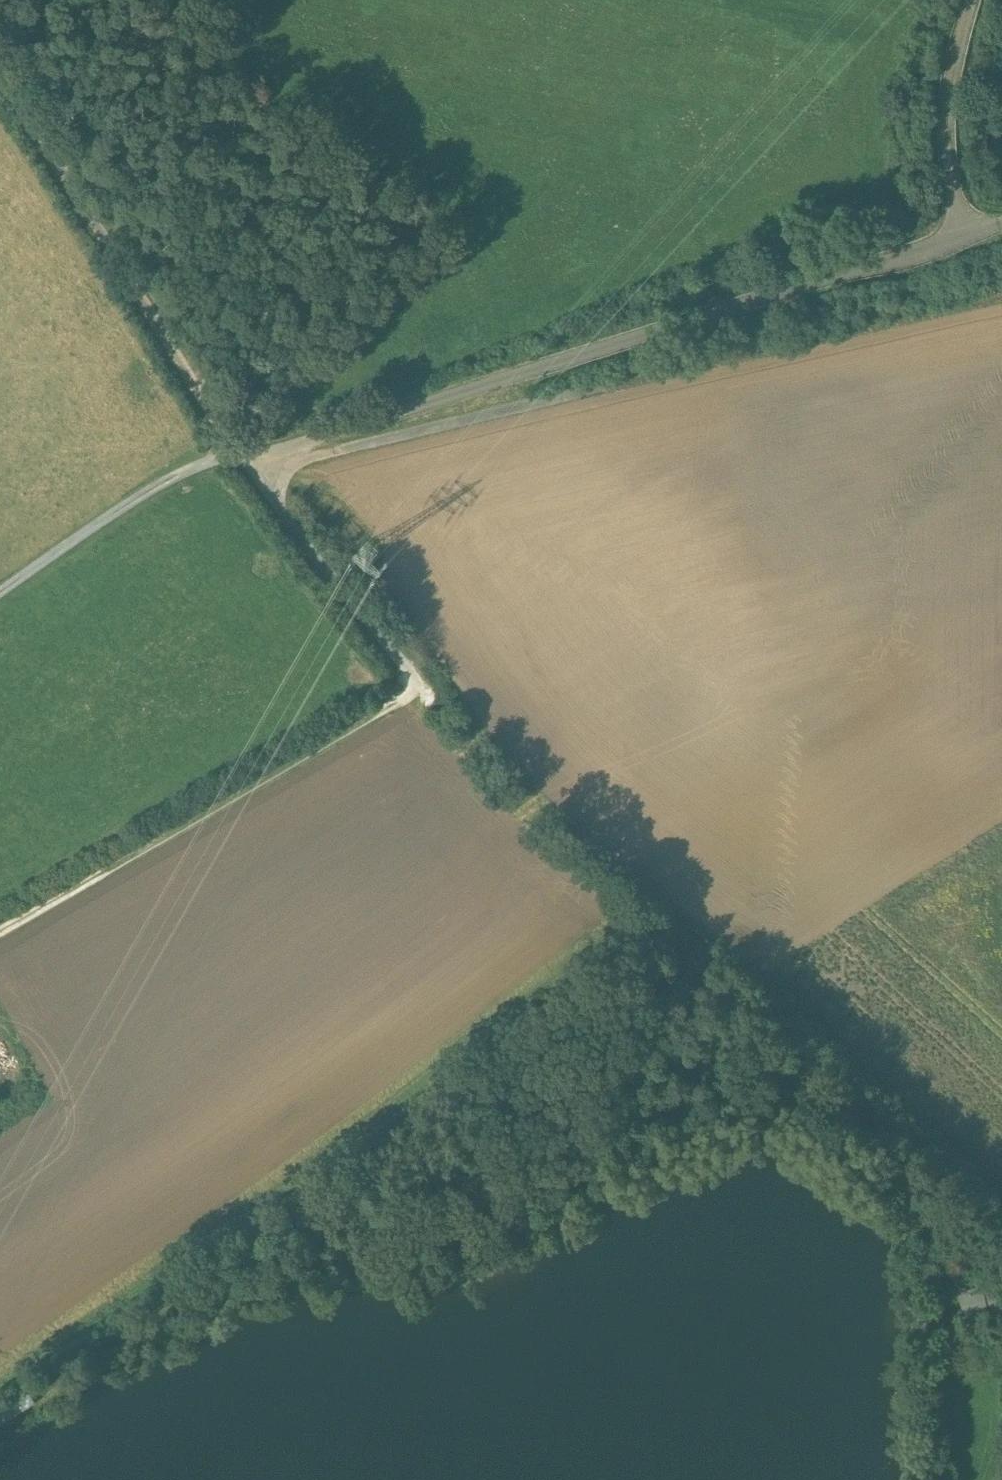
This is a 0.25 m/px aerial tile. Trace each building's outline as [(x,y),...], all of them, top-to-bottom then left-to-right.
[(987,1282),(959,1288),(966,1318),(993,1312),(987,1282)]
